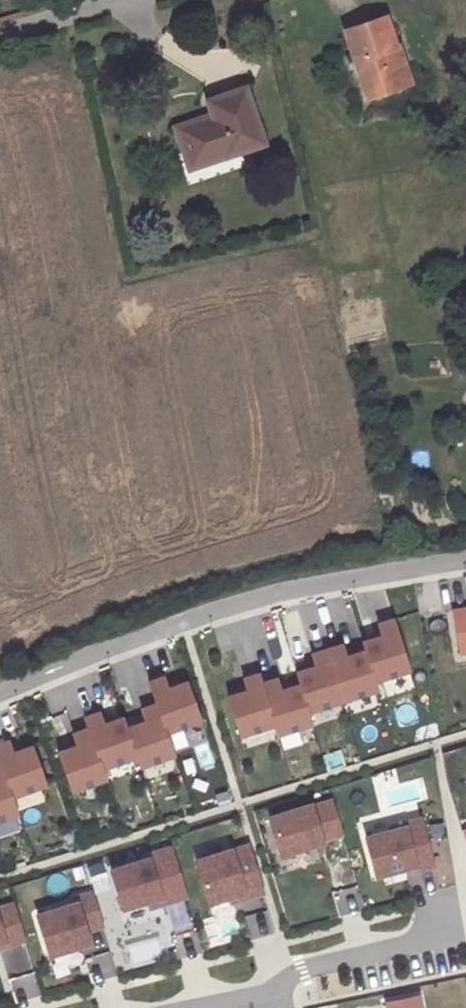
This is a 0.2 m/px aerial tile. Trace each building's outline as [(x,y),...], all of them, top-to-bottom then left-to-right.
[(384,20),(344,34),(355,68),(363,66),(373,99),(409,87),(397,48),(394,49),(384,20)] [(172,127),(186,171),(260,147),(242,90),(206,101),(210,114),(172,127)] [(450,614),(457,657),(465,656),(465,612),(450,614)] [(362,652),(371,682),(406,672),(390,621),(371,627),(373,634),(375,639),(364,642),(359,643),(362,652)] [(373,634),(362,637),(364,642),(375,639),(373,634)] [(339,646),(324,651),(339,702),(374,691),(371,682),(362,652),(354,655),(343,658),(341,653),(339,646)] [(341,653),(343,658),(354,655),(352,650),(341,653)] [(297,686),(305,712),(339,702),(324,651),(309,655),(311,663),(312,667),(301,671),(293,673),(297,686)] [(301,671),(312,667),(311,663),(300,666),(301,671)] [(237,736),(272,725),(259,684),(256,675),(237,680),(239,688),(241,692),(230,696),(225,697),(237,736)] [(154,705),(164,734),(199,721),(185,683),(180,685),(169,689),(168,684),(165,677),(146,683),(154,705)] [(278,678),(259,684),(272,725),(275,735),(309,725),(305,712),(297,686),(293,687),(282,690),(280,686),(278,678)] [(168,684),(169,689),(180,685),(179,680),(168,684)] [(282,690),(293,687),(291,682),(280,686),(282,690)] [(230,696),(241,692),(239,688),(228,691),(230,696)] [(134,757),(138,767),(172,756),(164,734),(154,705),(135,712),(138,719),(139,724),(129,728),(124,729),(134,757)] [(86,729),(100,769),(134,757),(124,729),(121,718),(116,720),(105,724),(104,719),(101,712),(83,719),(86,729)] [(105,724),(116,720),(114,715),(104,719),(105,724)] [(127,723),(129,728),(139,724),(138,719),(127,723)] [(64,750),(56,753),(70,792),(104,779),(100,769),(86,729),(71,735),(73,742),(75,746),(64,750)] [(0,742),(0,768),(10,796),(44,783),(30,745),(22,748),(12,752),(10,747),(7,740),(0,742)] [(63,746),(64,750),(75,746),(73,742),(63,746)] [(10,747),(12,752),(22,748),(21,743),(10,747)] [(16,812),(10,796),(0,768),(0,818),(16,812)] [(336,832),(327,800),(309,806),(307,803),(266,815),(277,852),(318,840),(317,837),(336,832)] [(429,865),(417,818),(401,822),(401,826),(362,836),(372,875),(411,865),(412,870),(429,865)] [(259,890),(244,843),(228,848),(228,847),(192,858),(205,900),(240,889),(241,895),(259,890)] [(183,894),(168,846),(144,853),(145,856),(108,868),(120,906),(145,898),(157,894),(160,902),(183,894)] [(357,886),(337,891),(343,914),(363,909),(357,886)] [(100,923),(89,890),(73,895),(74,900),(35,912),(47,952),(88,940),(84,929),(100,923)] [(157,894),(145,898),(147,905),(160,902),(157,894)] [(11,901),(0,905),(0,938),(2,937),(4,943),(22,937),(11,901)] [(211,918),(218,945),(241,939),(234,912),(211,918)] [(157,923),(111,935),(118,960),(137,955),(140,967),(167,960),(157,923)] [(25,942),(6,946),(12,975),(31,972),(25,942)] [(429,998),(398,1004),(399,1007),(432,1007),(429,998)]
